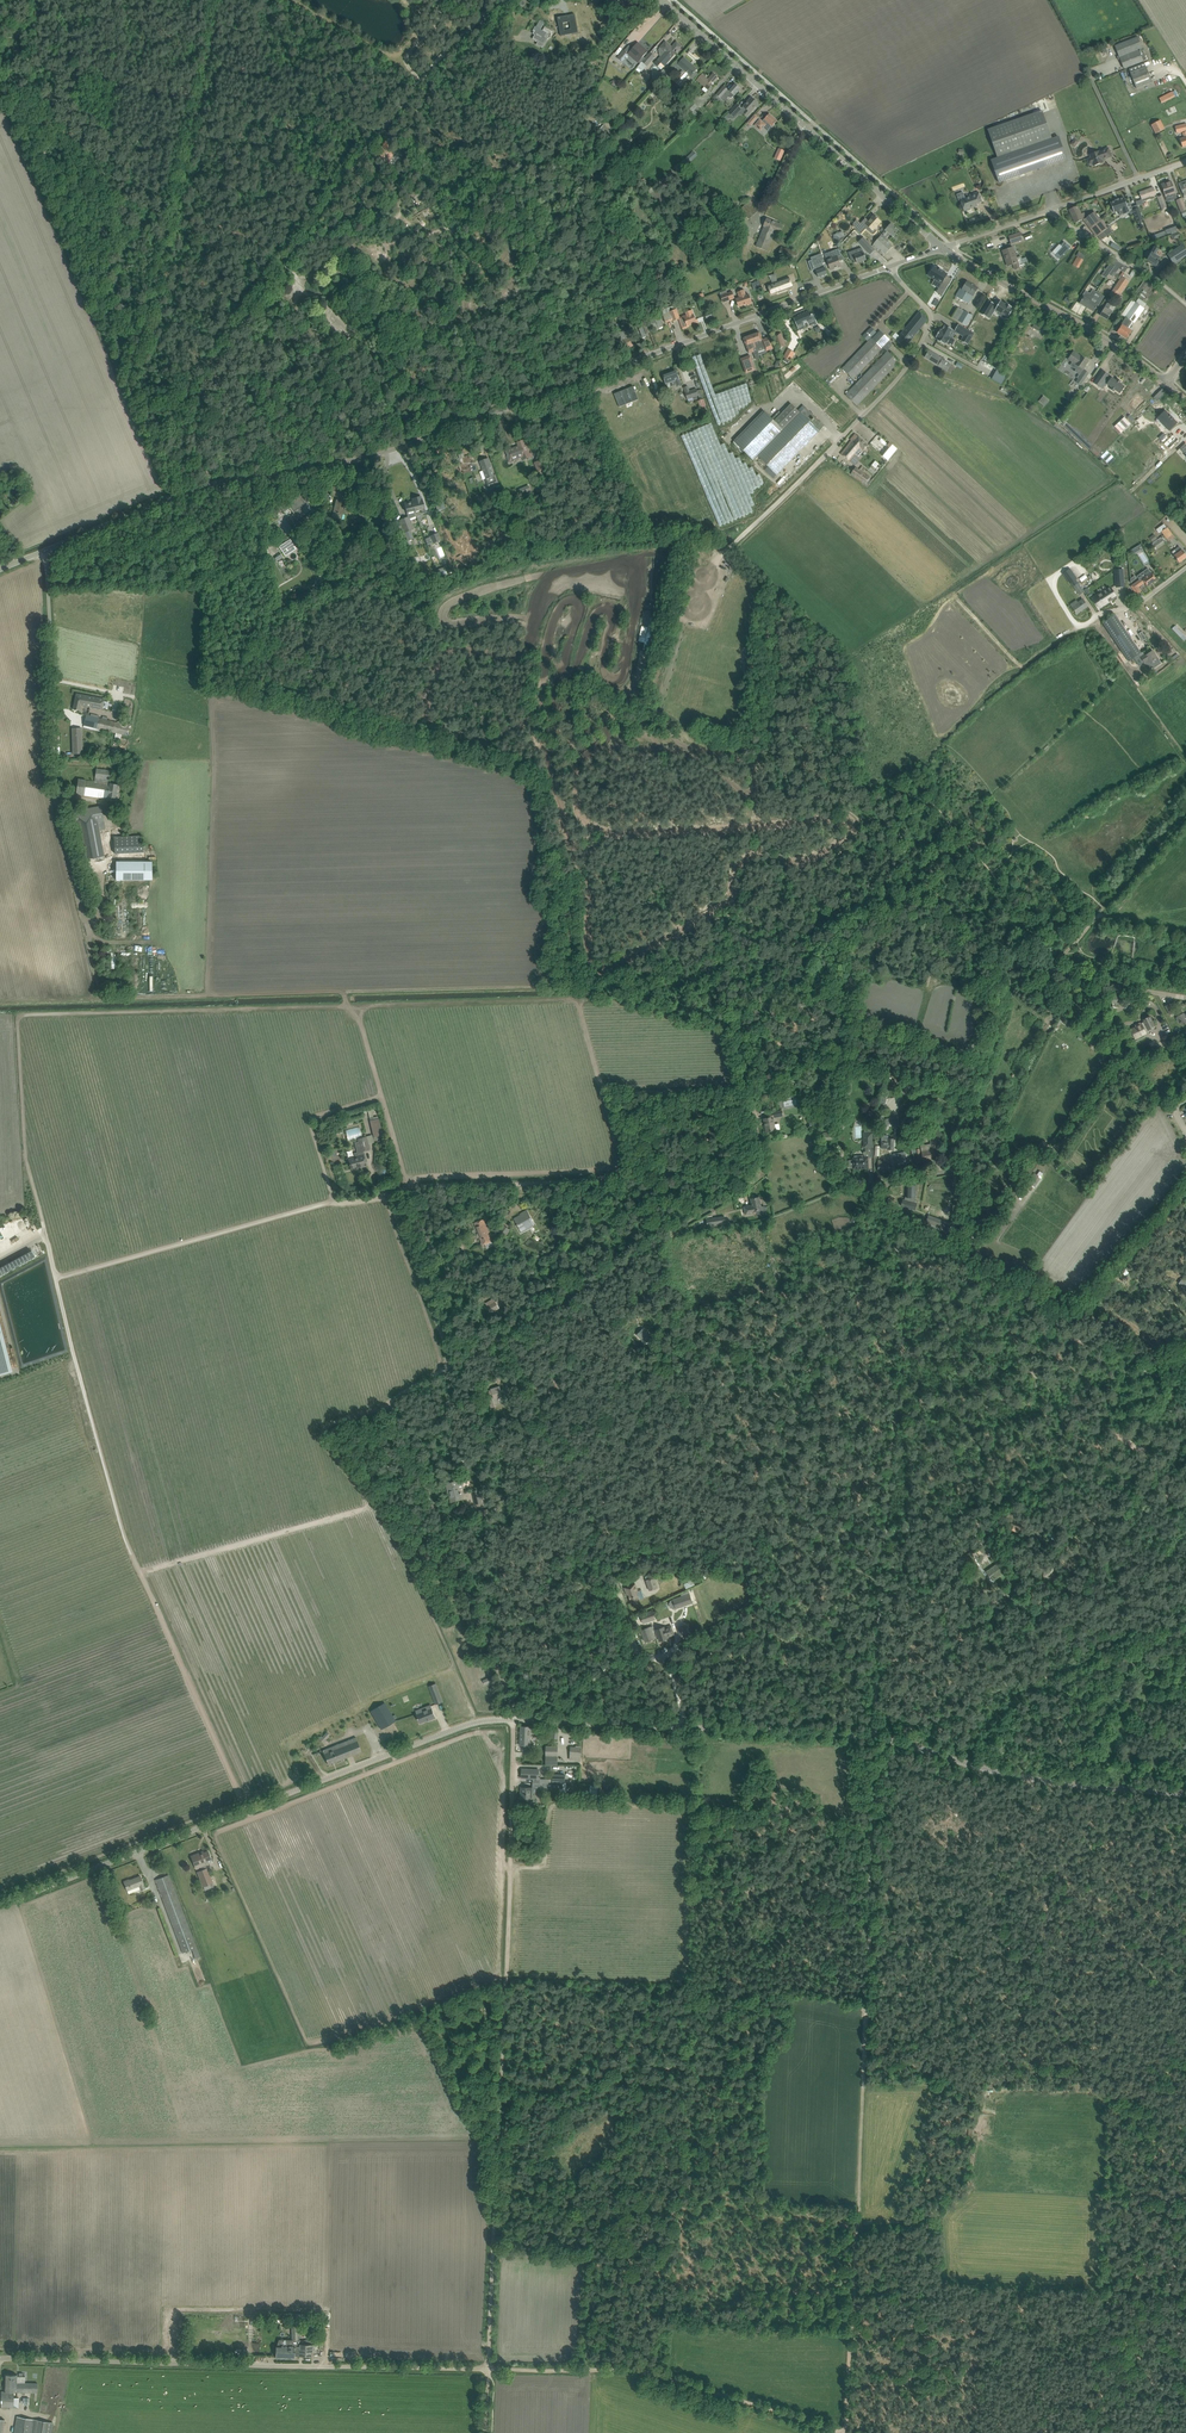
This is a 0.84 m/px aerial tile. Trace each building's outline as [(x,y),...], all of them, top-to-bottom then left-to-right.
[(575,14),(557,18),(561,36),(565,35),(563,23),(569,22),(572,34),(578,33),(575,14)] [(536,26),(541,29),(544,22),(540,20),(536,26)] [(535,35),(532,39),(538,42),(541,44),(544,39),(547,41),(548,38),(550,38),(552,35),(551,34),(550,33),(553,31),(545,27),(543,31),(535,27),(533,31),(534,32),(533,34),(535,35)] [(1124,69),(1147,60),(1142,49),(1143,49),(1138,37),(1115,46),(1124,69)] [(660,56),(661,57),(657,60),(664,66),(671,57),(672,57),(676,52),(677,51),(680,47),(681,47),(676,43),(672,48),(666,43),(666,42),(659,50),(660,56)] [(643,57),(644,56),(648,52),(638,43),(628,54),(638,62),(640,64),(645,59),(643,57)] [(422,58),(423,56),(421,55),(423,52),(418,49),(414,56),(419,59),(420,57),(422,58)] [(621,61),(628,54),(625,50),(618,58),(621,61)] [(641,71),(646,66),(654,57),(650,53),(645,59),(640,64),(637,67),(641,71)] [(679,63),(677,66),(679,68),(682,71),(679,74),(679,75),(678,76),(678,77),(679,78),(682,81),(683,81),(684,81),(685,80),(686,80),(689,76),(693,80),(698,74),(695,71),(697,69),(696,69),(684,58),(679,63)] [(1145,66),(1144,63),(1129,69),(1136,89),(1152,82),(1146,66),(1145,66)] [(671,69),(659,82),(664,86),(675,73),(671,69)] [(718,78),(713,74),(708,80),(702,75),(703,75),(702,74),(697,80),(710,91),(713,88),(711,87),(714,83),(713,83),(718,78)] [(716,101),(719,97),(724,102),(728,97),(730,98),(732,98),(741,88),(735,83),(729,90),(724,86),(713,99),(716,101)] [(1162,104),(1175,97),(1172,92),(1159,98),(1162,104)] [(751,98),(743,107),(746,110),(744,113),(747,116),(753,109),(755,111),(759,105),(758,104),(758,103),(758,102),(756,100),(755,101),(751,98)] [(695,115),(698,113),(695,110),(698,107),(689,99),(684,104),(695,115)] [(737,104),(728,114),(733,118),(734,118),(740,110),(742,109),(737,104)] [(1052,139),(1042,110),(988,129),(998,158),(991,160),(999,183),(1066,159),(1059,137),(1052,139)] [(769,114),(762,121),(760,119),(755,125),(759,129),(762,127),(764,128),(766,125),(767,126),(769,124),(772,126),(777,121),(769,114)] [(754,115),(747,123),(751,126),(758,118),(754,115)] [(1156,134),(1165,129),(1160,121),(1152,125),(1156,134)] [(1185,131),(1185,124),(1175,128),(1177,134),(1185,131)] [(607,139),(612,133),(603,125),(598,131),(607,139)] [(1075,138),(1071,144),(1076,147),(1080,141),(1075,138)] [(388,163),(395,154),(383,145),(376,155),(388,163)] [(1094,166),(1103,162),(1102,160),(1111,157),(1108,148),(1089,155),(1090,158),(1087,159),(1089,165),(1093,163),(1094,166)] [(1166,197),(1175,193),(1171,181),(1161,184),(1166,197)] [(1140,196),(1141,196),(1142,199),(1136,202),(1137,205),(1138,206),(1144,204),(1143,202),(1151,199),(1150,197),(1156,195),(1155,193),(1153,187),(1139,192),(1140,195),(1140,196)] [(407,195),(412,199),(418,193),(413,188),(407,195)] [(419,192),(418,193),(412,199),(418,204),(425,197),(419,192)] [(964,211),(971,208),(971,207),(977,205),(977,204),(982,202),(979,192),(973,194),(973,195),(961,200),(964,211)] [(1162,195),(1157,197),(1162,210),(1167,209),(1162,195)] [(1124,198),(1119,200),(1119,199),(1115,200),(1115,201),(1110,203),(1114,212),(1122,209),(1124,214),(1129,212),(1128,207),(1124,198)] [(1185,216),(1185,209),(1182,198),(1176,201),(1183,217),(1185,216)] [(750,219),(757,213),(752,206),(748,202),(741,209),(744,213),(750,219)] [(1083,219),(1090,229),(1101,221),(1100,219),(1098,217),(1095,212),(1087,218),(1084,213),(1082,214),(1078,206),(1069,210),(1075,223),(1083,219)] [(1137,222),(1143,220),(1138,208),(1132,210),(1137,222)] [(870,220),(866,225),(863,227),(860,224),(855,229),(861,234),(866,229),(872,235),(874,235),(878,231),(875,228),(877,226),(881,222),(876,218),(877,217),(876,216),(876,217),(874,215),(870,220)] [(778,233),(780,230),(782,225),(767,218),(763,227),(764,227),(756,246),(767,251),(776,232),(778,233)] [(1103,232),(1107,229),(1101,221),(1090,229),(1097,237),(1097,236),(1101,241),(1107,236),(1103,232)] [(891,224),(886,230),(882,234),(881,236),(883,237),(884,236),(885,236),(888,232),(893,237),(899,230),(891,224)] [(1169,229),(1165,231),(1167,235),(1171,233),(1171,235),(1178,232),(1176,227),(1169,229)] [(1011,243),(1023,240),(1020,233),(1009,237),(1011,243)] [(886,254),(893,246),(880,236),(874,243),(874,244),(872,246),(882,254),(884,252),(886,254)] [(872,246),(863,237),(859,241),(867,251),(871,254),(875,250),(872,246)] [(1053,248),(1049,253),(1056,258),(1063,245),(1055,240),(1051,246),(1053,248)] [(1178,260),(1185,256),(1185,249),(1183,245),(1168,254),(1173,264),(1178,260)] [(794,261),(797,251),(781,247),(778,257),(794,261)] [(1151,262),(1150,263),(1156,267),(1159,262),(1157,261),(1160,257),(1158,257),(1159,256),(1157,255),(1156,255),(1155,255),(1159,249),(1155,247),(1151,254),(1150,253),(1148,257),(1149,257),(1147,260),(1148,261),(1151,262)] [(857,262),(857,263),(866,260),(864,254),(864,252),(862,248),(858,249),(848,253),(851,261),(852,261),(853,260),(854,263),(857,262)] [(1016,258),(1013,248),(1003,251),(1008,266),(1013,264),(1015,270),(1020,268),(1019,266),(1024,265),(1022,259),(1021,258),(1020,257),(1019,257),(1016,258)] [(835,250),(834,251),(831,252),(832,254),(834,258),(828,260),(827,260),(828,263),(830,268),(831,270),(841,266),(840,264),(839,261),(837,254),(840,253),(839,249),(838,249),(835,250)] [(1078,268),(1086,256),(1078,252),(1076,256),(1077,257),(1072,265),(1078,268)] [(813,261),(809,262),(812,271),(816,270),(819,277),(827,274),(823,263),(825,263),(823,259),(814,263),(813,261)] [(1110,272),(1115,275),(1119,269),(1118,268),(1121,264),(1118,262),(1115,266),(1110,272)] [(1104,271),(1109,274),(1110,272),(1115,266),(1111,263),(1104,271)] [(935,267),(930,275),(935,278),(942,283),(939,288),(937,292),(942,295),(949,284),(943,281),(946,275),(947,274),(941,270),(938,268),(937,268),(935,267)] [(780,292),(793,287),(789,277),(768,285),(771,295),(779,292),(780,292)] [(1121,294),(1129,282),(1122,277),(1114,289),(1110,296),(1115,299),(1119,293),(1121,294)] [(758,290),(762,289),(759,281),(751,283),(754,290),(758,289),(758,290)] [(978,288),(967,281),(962,289),(960,288),(955,296),(968,304),(978,288)] [(728,293),(727,290),(720,293),(723,302),(735,298),(732,292),(728,293)] [(747,297),(744,290),(738,292),(740,298),(736,299),(739,307),(752,302),(750,296),(747,297)] [(1091,301),(1094,296),(1096,292),(1092,290),(1090,294),(1085,291),(1082,296),(1083,297),(1083,299),(1080,303),(1087,308),(1091,301)] [(1099,299),(1094,296),(1091,301),(1087,308),(1094,312),(1097,307),(1098,305),(1102,298),(1100,297),(1099,299)] [(1132,300),(1122,315),(1123,315),(1126,318),(1127,317),(1132,321),(1134,323),(1144,309),(1134,302),(1133,301),(1132,300)] [(981,314),(986,317),(990,311),(991,311),(993,313),(995,310),(999,312),(1001,313),(1000,315),(1005,318),(1006,316),(1006,317),(1008,318),(1013,309),(1012,308),(1012,307),(1011,306),(1006,303),(1005,304),(1004,303),(1001,301),(1000,301),(998,305),(997,306),(997,307),(995,305),(994,305),(994,304),(989,301),(982,314),(981,314)] [(1108,320),(1110,314),(1112,312),(1108,310),(1111,305),(1107,303),(1100,315),(1108,320)] [(825,316),(823,311),(821,305),(802,313),(801,312),(793,315),(799,330),(817,322),(816,320),(825,316)] [(677,309),(670,312),(673,320),(673,321),(679,319),(680,318),(677,309)] [(687,317),(679,320),(683,329),(688,327),(688,326),(697,323),(692,310),(685,313),(686,315),(687,317)] [(966,326),(972,316),(970,315),(964,311),(958,321),(966,326)] [(670,312),(663,315),(666,323),(673,320),(670,312)] [(905,347),(927,320),(919,312),(897,340),(905,347)] [(1122,325),(1117,333),(1126,338),(1131,330),(1128,328),(1132,321),(1127,317),(1126,318),(1121,325),(1122,325)] [(654,330),(663,327),(659,318),(648,323),(649,325),(650,329),(653,328),(654,330)] [(645,322),(640,324),(642,328),(639,329),(643,338),(649,335),(648,333),(650,332),(647,325),(645,322)] [(974,333),(958,324),(954,331),(963,336),(961,340),(968,344),(974,333)] [(937,340),(945,344),(945,343),(947,344),(951,337),(949,337),(953,330),(945,325),(942,330),(941,329),(936,338),(937,338),(937,340)] [(868,342),(843,369),(853,379),(883,347),(884,347),(888,351),(850,391),(846,395),(857,406),(899,362),(890,353),(891,351),(889,349),(885,346),(889,341),(888,341),(889,340),(880,331),(877,333),(874,337),(872,339),(872,338),(871,338),(873,336),(876,332),(871,327),(862,336),(868,342)] [(630,333),(629,333),(626,334),(625,330),(611,336),(612,339),(617,337),(617,338),(618,338),(622,349),(630,346),(630,347),(634,345),(632,338),(630,333)] [(769,337),(762,339),(760,332),(752,335),(754,343),(756,348),(756,347),(756,348),(757,350),(764,347),(766,351),(774,348),(769,337)] [(778,349),(785,346),(781,334),(774,337),(778,349)] [(756,347),(756,348),(754,343),(752,335),(744,338),(749,354),(754,352),(753,349),(756,348),(756,347)] [(965,348),(959,359),(967,364),(973,352),(965,348)] [(791,361),(795,353),(788,349),(784,356),(791,361)] [(929,350),(925,357),(930,360),(937,364),(938,365),(939,365),(938,366),(947,371),(951,365),(950,364),(944,361),(945,359),(941,357),(934,353),(929,350)] [(1078,367),(1083,370),(1089,361),(1082,357),(1081,358),(1079,357),(1080,356),(1074,352),(1068,360),(1072,362),(1070,365),(1076,369),(1078,367)] [(755,370),(750,356),(741,359),(746,373),(755,370)] [(1076,382),(1080,385),(1088,373),(1084,370),(1081,375),(1079,374),(1077,378),(1078,378),(1079,379),(1076,382)] [(681,384),(676,371),(668,374),(668,373),(663,375),(666,384),(672,382),(673,386),(677,385),(681,384)] [(1017,371),(1010,380),(1013,382),(1017,378),(1025,383),(1028,379),(1017,371)] [(1103,371),(1094,383),(1100,387),(1103,382),(1107,384),(1106,384),(1107,384),(1111,387),(1110,389),(1114,392),(1114,391),(1115,390),(1119,393),(1120,394),(1125,386),(1124,386),(1120,383),(1121,382),(1121,381),(1120,381),(1118,379),(1117,379),(1116,381),(1111,377),(1111,378),(1108,376),(1109,375),(1103,371)] [(633,386),(614,394),(619,407),(626,405),(625,403),(631,401),(632,402),(639,400),(633,386)] [(690,391),(688,386),(684,388),(685,393),(687,400),(699,396),(700,399),(703,398),(700,390),(697,391),(696,389),(690,391)] [(707,412),(705,406),(706,406),(704,399),(698,401),(700,408),(701,408),(703,413),(707,412)] [(764,411),(734,441),(753,461),(758,456),(761,460),(773,471),(777,474),(777,475),(825,426),(806,407),(801,413),(798,411),(791,404),(784,411),(782,413),(780,411),(772,419),(764,411)] [(1165,411),(1160,416),(1163,419),(1161,421),(1167,427),(1166,427),(1169,430),(1177,423),(1173,419),(1174,418),(1173,419),(1172,418),(1173,417),(1172,417),(1172,418),(1171,417),(1172,416),(1171,416),(1171,417),(1170,416),(1171,415),(1170,415),(1170,416),(1165,411)] [(852,441),(841,454),(846,458),(850,461),(856,455),(862,448),(864,450),(868,445),(860,438),(855,434),(850,440),(852,441)] [(1173,434),(1164,443),(1169,448),(1178,439),(1173,434)] [(523,460),(532,457),(526,441),(521,443),(522,446),(508,452),(509,456),(507,457),(510,464),(515,462),(515,461),(522,458),(523,460)] [(892,445),(883,456),(888,460),(897,449),(895,447),(893,445),(892,445)] [(494,476),(491,467),(492,466),(489,459),(480,462),(489,485),(497,482),(495,475),(494,476)] [(538,472),(547,468),(543,459),(534,462),(538,472)] [(865,485),(870,478),(856,467),(851,475),(865,485)] [(347,499),(349,491),(333,487),(332,495),(338,496),(332,517),(341,519),(346,498),(347,499)] [(305,495),(302,491),(296,496),(298,498),(288,505),(287,502),(280,507),(284,512),(290,508),(294,514),(290,517),(295,525),(299,530),(312,521),(308,515),(308,516),(305,513),(302,509),(306,505),(305,504),(309,501),(306,496),(306,495),(305,495)] [(415,501),(413,501),(417,516),(420,515),(420,514),(425,512),(424,508),(423,505),(422,499),(421,499),(421,496),(414,498),(415,501)] [(363,518),(368,516),(361,499),(357,501),(360,508),(359,508),(363,518)] [(403,525),(397,527),(399,533),(403,532),(404,533),(407,541),(410,540),(414,539),(411,530),(413,530),(409,519),(417,516),(413,501),(410,502),(404,503),(406,509),(407,513),(408,517),(401,520),(403,525)] [(1168,541),(1174,537),(1167,528),(1161,532),(1168,541)] [(433,544),(441,541),(438,533),(430,536),(433,544)] [(1152,543),(1157,539),(1154,534),(1149,538),(1152,543)] [(1155,550),(1164,543),(1161,538),(1151,545),(1155,550)] [(283,553),(290,548),(286,542),(279,547),(283,553)] [(1135,553),(1144,550),(1142,545),(1133,548),(1135,553)] [(1180,547),(1175,550),(1172,552),(1179,562),(1185,558),(1185,555),(1182,550),(1180,547)] [(262,562),(268,560),(266,550),(260,552),(262,562)] [(1131,586),(1133,589),(1137,594),(1141,591),(1138,587),(1145,582),(1147,586),(1156,579),(1152,573),(1151,573),(1148,568),(1136,576),(1139,580),(1131,586)] [(1070,569),(1063,574),(1070,584),(1071,584),(1073,587),(1078,584),(1078,583),(1076,580),(1077,579),(1070,569)] [(1123,569),(1115,570),(1116,586),(1125,585),(1123,569)] [(999,571),(992,577),(996,581),(1002,575),(999,571)] [(1110,574),(1100,579),(1103,586),(1114,580),(1110,574)] [(1058,591),(1068,583),(1065,579),(1055,587),(1058,591)] [(1080,596),(1085,592),(1078,583),(1078,584),(1073,587),(1080,596)] [(1090,595),(1096,591),(1092,585),(1086,589),(1090,595)] [(1098,596),(1103,605),(1109,602),(1112,600),(1116,597),(1111,588),(1101,594),(1101,593),(1098,595),(1098,596)] [(1088,606),(1084,601),(1083,600),(1078,603),(1076,600),(1070,605),(1077,614),(1088,606)] [(1141,654),(1115,615),(1103,623),(1129,662),(1141,654)] [(1184,635),(1176,627),(1175,626),(1172,629),(1181,638),(1184,635)] [(1141,658),(1144,663),(1148,669),(1150,669),(1153,667),(1154,668),(1157,665),(1156,664),(1160,662),(1157,658),(1152,650),(1141,658)] [(91,707),(93,697),(76,694),(73,709),(80,711),(81,705),(91,707)] [(941,694),(932,700),(936,706),(945,700),(941,694)] [(93,697),(91,707),(103,710),(105,699),(93,697)] [(96,728),(98,718),(86,715),(83,725),(96,728)] [(103,717),(103,719),(98,718),(96,728),(100,729),(115,733),(114,740),(120,742),(121,735),(126,736),(128,725),(107,720),(107,718),(103,717)] [(81,728),(72,728),(72,735),(73,754),(82,753),(82,734),(81,728)] [(110,784),(111,771),(96,769),(95,782),(85,780),(79,779),(76,794),(107,799),(107,800),(115,801),(118,785),(110,784)] [(113,827),(105,829),(101,806),(72,811),(81,860),(104,856),(104,855),(115,853),(114,837),(113,827)] [(115,853),(143,852),(142,836),(114,837),(115,853)] [(116,862),(116,880),(152,880),(152,862),(116,862)] [(1165,1006),(1170,1014),(1174,1012),(1169,1004),(1165,1006)] [(1180,1021),(1182,1024),(1185,1022),(1185,1014),(1185,1015),(1184,1013),(1176,1017),(1178,1022),(1180,1021)] [(1134,1037),(1135,1039),(1146,1033),(1145,1032),(1148,1030),(1155,1027),(1150,1017),(1143,1020),(1145,1024),(1142,1025),(1141,1024),(1141,1025),(1140,1023),(1136,1025),(1136,1027),(1131,1030),(1132,1032),(1130,1033),(1132,1037),(1134,1037)] [(1049,1025),(1046,1030),(1052,1033),(1055,1028),(1049,1025)] [(767,1118),(764,1119),(766,1132),(772,1131),(776,1130),(775,1124),(774,1123),(773,1118),(783,1116),(782,1111),(766,1114),(767,1118)] [(827,1115),(808,1119),(810,1127),(829,1123),(827,1115)] [(373,1117),(370,1118),(374,1137),(383,1135),(379,1119),(374,1120),(373,1117)] [(872,1133),(864,1133),(864,1147),(872,1147),(872,1133)] [(348,1159),(349,1162),(351,1168),(352,1168),(354,1168),(353,1167),(356,1167),(357,1168),(366,1166),(364,1159),(366,1159),(365,1155),(363,1155),(362,1152),(370,1150),(366,1137),(358,1139),(359,1142),(355,1143),(357,1153),(355,1153),(356,1157),(348,1159)] [(881,1149),(888,1149),(888,1150),(894,1150),(894,1139),(888,1138),(888,1139),(882,1139),(881,1149)] [(923,1161),(935,1159),(933,1148),(939,1147),(937,1138),(930,1139),(931,1144),(921,1146),(923,1161)] [(994,1158),(999,1160),(1004,1149),(1000,1147),(994,1158)] [(907,1158),(905,1159),(905,1156),(894,1158),(895,1167),(907,1165),(906,1163),(908,1163),(909,1162),(909,1161),(909,1160),(908,1159),(907,1158)] [(849,1160),(849,1167),(853,1167),(853,1169),(868,1168),(868,1157),(853,1158),(853,1160),(849,1160)] [(891,1160),(884,1160),(878,1160),(878,1164),(878,1170),(891,1170),(891,1164),(891,1160)] [(1034,1173),(1027,1183),(1030,1185),(1034,1187),(1036,1184),(1041,1177),(1037,1175),(1034,1173)] [(915,1209),(917,1203),(915,1203),(915,1198),(916,1198),(916,1185),(907,1185),(907,1197),(905,1197),(904,1200),(903,1200),(901,1206),(915,1209)] [(754,1211),(756,1211),(757,1212),(757,1213),(758,1214),(759,1214),(760,1215),(761,1215),(762,1214),(763,1214),(764,1214),(764,1213),(765,1213),(765,1212),(766,1212),(766,1211),(767,1210),(767,1209),(766,1208),(765,1207),(764,1206),(763,1206),(761,1206),(759,1197),(751,1199),(752,1204),(744,1206),(745,1215),(754,1213),(754,1211)] [(443,1206),(445,1211),(446,1212),(454,1208),(450,1202),(443,1206)] [(514,1218),(521,1233),(534,1226),(527,1212),(529,1215),(522,1218),(521,1215),(514,1218)] [(929,1226),(947,1233),(950,1224),(929,1216),(926,1222),(930,1223),(929,1226)] [(707,1220),(708,1225),(725,1222),(724,1217),(707,1220)] [(21,1235),(24,1234),(20,1219),(6,1223),(9,1236),(15,1234),(16,1242),(22,1240),(21,1235)] [(489,1226),(487,1227),(484,1219),(475,1223),(483,1245),(492,1241),(490,1236),(492,1235),(489,1226)] [(497,1230),(506,1237),(511,1230),(502,1224),(497,1230)] [(0,1268),(0,1276),(35,1257),(31,1251),(0,1268)] [(485,1303),(488,1307),(491,1313),(499,1308),(494,1298),(485,1303)] [(12,1371),(0,1325),(0,1374),(12,1371)] [(638,1333),(637,1334),(642,1339),(646,1343),(652,1337),(647,1332),(643,1328),(638,1333)] [(493,1394),(493,1395),(493,1397),(488,1398),(491,1408),(495,1407),(495,1405),(497,1404),(499,1404),(499,1402),(500,1401),(499,1398),(503,1396),(502,1394),(504,1393),(503,1390),(501,1390),(500,1386),(491,1389),(491,1390),(488,1391),(489,1395),(493,1394)] [(460,1492),(459,1488),(463,1488),(460,1477),(456,1478),(457,1481),(446,1484),(448,1490),(449,1490),(452,1502),(462,1499),(461,1494),(461,1493),(460,1493),(460,1492)] [(473,1492),(476,1505),(486,1503),(483,1490),(473,1492)] [(1009,1529),(1019,1533),(1021,1527),(1012,1524),(1009,1529)] [(1079,1538),(1073,1534),(1070,1539),(1076,1543),(1079,1538)] [(1003,1573),(997,1564),(987,1572),(993,1580),(1003,1573)] [(1049,1575),(1055,1569),(1051,1565),(1045,1571),(1046,1571),(1043,1574),(1044,1574),(1043,1575),(1044,1577),(1046,1576),(1047,1577),(1049,1575)] [(646,1580),(650,1591),(658,1588),(654,1577),(646,1580)] [(688,1582),(684,1584),(686,1588),(695,1584),(695,1583),(692,1578),(687,1580),(688,1582)] [(638,1601),(638,1600),(639,1600),(636,1592),(638,1591),(635,1584),(625,1588),(627,1594),(628,1593),(631,1603),(633,1602),(633,1603),(634,1604),(635,1605),(637,1605),(638,1604),(638,1603),(638,1601)] [(1016,1601),(1019,1591),(1014,1589),(1011,1599),(1016,1601)] [(693,1603),(690,1594),(673,1600),(671,1601),(669,1604),(670,1608),(674,1609),(676,1608),(676,1609),(693,1603)] [(652,1611),(646,1613),(640,1615),(643,1623),(655,1619),(652,1611)] [(683,1625),(684,1626),(679,1628),(680,1628),(678,1628),(681,1638),(683,1637),(688,1635),(690,1634),(687,1625),(685,1626),(685,1624),(683,1625)] [(652,1626),(647,1628),(641,1630),(646,1642),(655,1638),(653,1631),(654,1630),(652,1626)] [(655,1630),(656,1631),(658,1636),(660,1641),(662,1641),(663,1641),(666,1640),(666,1639),(668,1638),(667,1637),(674,1635),(671,1626),(665,1628),(665,1627),(655,1630)] [(429,1686),(436,1704),(443,1702),(436,1684),(429,1686)] [(395,1721),(385,1703),(370,1711),(381,1729),(395,1721)] [(416,1714),(420,1723),(430,1719),(430,1720),(436,1718),(431,1705),(423,1708),(424,1711),(416,1714)] [(521,1726),(520,1736),(530,1736),(531,1727),(521,1726)] [(324,1734),(319,1739),(323,1742),(328,1737),(324,1734)] [(530,1736),(520,1736),(520,1745),(525,1745),(524,1752),(530,1752),(531,1742),(530,1741),(530,1736)] [(323,1751),(326,1759),(328,1765),(362,1752),(356,1737),(323,1751)] [(547,1746),(546,1752),(546,1755),(557,1755),(557,1753),(557,1747),(547,1746)] [(570,1755),(581,1756),(582,1748),(571,1747),(570,1755)] [(533,1783),(540,1783),(565,1784),(565,1774),(553,1774),(553,1779),(541,1779),(541,1778),(539,1778),(539,1769),(522,1769),(522,1778),(533,1779),(533,1783)] [(540,1783),(540,1790),(552,1791),(552,1796),(561,1797),(565,1797),(565,1784),(540,1783)] [(521,1787),(521,1799),(524,1799),(524,1804),(532,1804),(532,1799),(533,1788),(521,1787)] [(208,1851),(204,1853),(203,1852),(191,1856),(196,1869),(200,1867),(202,1870),(197,1872),(203,1887),(213,1883),(207,1868),(204,1862),(211,1859),(210,1857),(208,1851)] [(155,1880),(183,1953),(192,1949),(196,1959),(200,1957),(169,1875),(155,1880)] [(124,1881),(126,1887),(127,1890),(139,1886),(141,1890),(145,1889),(143,1884),(140,1876),(129,1881),(129,1879),(124,1881)] [(276,2351),(276,2357),(294,2358),(295,2355),(311,2356),(311,2351),(316,2351),(317,2345),(317,2344),(314,2344),(314,2340),(299,2340),(299,2333),(299,2327),(299,2324),(295,2324),(290,2324),(291,2340),(287,2340),(287,2341),(286,2341),(286,2346),(276,2345),(276,2351)] [(5,2374),(5,2380),(5,2391),(2,2391),(1,2407),(18,2408),(19,2398),(14,2398),(14,2392),(38,2392),(38,2383),(17,2383),(17,2375),(5,2374)] [(54,2423),(17,2416),(14,2432),(52,2432),(54,2423)]
